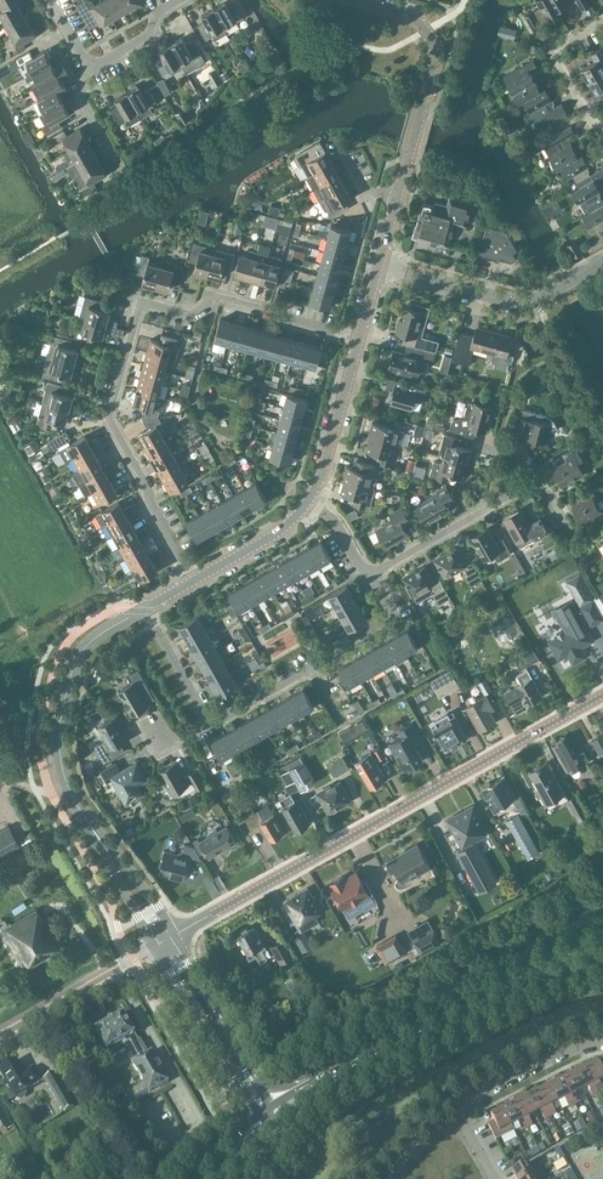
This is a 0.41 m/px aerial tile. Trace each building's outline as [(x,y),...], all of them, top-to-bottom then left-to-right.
[(4,8),(17,1),(17,2),(20,0),(0,0),(0,1),(4,8)] [(102,1),(95,5),(93,1),(90,0),(84,0),(77,4),(84,18),(93,13),(101,25),(113,19),(102,1)] [(102,1),(113,19),(124,12),(117,0),(104,0),(102,1)] [(135,6),(132,0),(117,0),(124,12),(135,6)] [(541,7),(526,15),(537,35),(544,31),(540,24),(548,20),(549,21),(561,14),(558,10),(552,0),(537,0),(541,7)] [(558,10),(570,4),(568,0),(552,0),(558,10)] [(587,0),(578,0),(583,9),(590,5),(587,0)] [(4,8),(0,10),(0,13),(6,23),(23,13),(17,2),(17,1),(4,8)] [(226,1),(214,8),(226,29),(245,18),(237,4),(229,8),(226,1)] [(228,33),(226,29),(214,8),(202,15),(205,21),(198,26),(206,40),(214,36),(216,40),(228,33)] [(251,10),(246,13),(250,20),(255,16),(251,10)] [(6,23),(12,35),(30,24),(23,13),(6,23)] [(30,24),(12,35),(19,46),(16,47),(19,53),(27,48),(24,43),(37,36),(30,24)] [(505,26),(502,36),(515,39),(517,29),(505,26)] [(207,62),(194,40),(186,44),(183,37),(171,44),(181,63),(184,68),(187,73),(207,62)] [(537,44),(525,41),(532,54),(540,49),(537,44)] [(184,68),(181,63),(171,44),(159,51),(162,57),(155,62),(163,76),(165,75),(167,78),(184,68)] [(263,44),(259,50),(267,55),(271,49),(263,44)] [(602,72),(602,47),(592,53),(595,60),(582,68),(588,80),(602,72)] [(30,51),(15,59),(19,66),(20,66),(26,77),(52,63),(49,58),(52,56),(48,49),(45,51),(45,50),(34,57),(30,51)] [(524,100),(542,90),(542,89),(535,78),(534,79),(530,71),(539,66),(534,59),(505,76),(520,103),(525,100),(524,100)] [(66,70),(63,65),(55,69),(52,63),(26,77),(33,89),(66,70)] [(65,85),(61,79),(69,75),(66,70),(33,89),(39,99),(46,95),(46,96),(65,85)] [(210,73),(216,85),(223,82),(216,70),(210,73)] [(227,71),(221,74),(225,81),(230,78),(227,71)] [(596,92),(602,88),(602,72),(588,80),(596,92)] [(133,90),(127,93),(142,118),(153,112),(150,107),(158,102),(150,88),(143,92),(139,86),(138,87),(136,84),(131,87),(133,90)] [(68,90),(65,85),(46,96),(46,95),(39,99),(38,99),(45,111),(45,112),(64,101),(60,95),(68,90)] [(524,100),(525,100),(531,111),(539,107),(547,122),(552,119),(565,112),(567,111),(563,103),(556,107),(552,100),(553,99),(546,87),(542,89),(542,90),(524,100)] [(119,106),(112,110),(120,124),(128,120),(130,125),(142,118),(127,93),(115,99),(119,106)] [(69,104),(66,106),(64,101),(45,112),(45,111),(40,114),(46,126),(44,127),(48,134),(63,126),(59,120),(75,111),(75,110),(73,111),(69,104)] [(185,109),(177,114),(183,123),(191,118),(185,109)] [(565,112),(552,119),(555,125),(569,118),(565,112)] [(557,169),(561,167),(561,166),(579,156),(573,144),(571,145),(567,138),(576,132),(572,125),(550,137),(549,134),(533,144),(537,151),(545,147),(557,169)] [(54,144),(64,139),(70,150),(88,140),(81,128),(68,136),(64,129),(50,137),(54,144)] [(165,135),(155,141),(159,147),(168,142),(165,136),(165,135)] [(68,159),(66,161),(69,166),(94,151),(88,140),(70,150),(65,153),(68,159)] [(517,140),(511,143),(514,149),(520,146),(517,140)] [(308,177),(332,163),(326,152),(318,156),(312,146),(296,155),(295,158),(298,163),(301,164),(308,177)] [(94,151),(69,166),(75,177),(101,163),(94,151)] [(596,181),(602,178),(602,168),(591,175),(587,167),(590,165),(583,153),(579,156),(561,166),(561,167),(568,178),(573,175),(579,186),(580,186),(594,178),(596,182),(596,181)] [(66,161),(59,165),(62,170),(69,166),(66,161)] [(75,177),(82,188),(80,189),(84,196),(98,189),(98,188),(95,182),(107,175),(101,163),(75,177)] [(332,163),(308,177),(307,178),(313,189),(339,175),(332,163)] [(339,175),(313,189),(320,201),(345,186),(339,175)] [(602,199),(598,191),(601,190),(596,181),(596,182),(594,178),(580,186),(579,186),(572,190),(579,202),(580,201),(586,213),(591,210),(591,211),(602,204),(602,198),(602,199)] [(345,186),(320,201),(325,209),(328,210),(332,218),(337,215),(333,208),(352,198),(345,186)] [(98,189),(84,196),(86,199),(99,192),(98,189)] [(259,196),(253,199),(254,202),(256,206),(262,203),(266,201),(263,197),(259,196)] [(447,208),(423,202),(415,231),(421,233),(420,239),(449,247),(455,223),(467,226),(473,203),(450,196),(447,208)] [(251,201),(246,204),(249,210),(254,207),(252,203),(251,201)] [(550,204),(544,208),(547,213),(553,209),(550,204)] [(591,211),(591,210),(586,213),(583,215),(590,226),(597,222),(602,232),(602,204),(591,211)] [(201,210),(198,222),(205,224),(208,212),(201,210)] [(293,222),(286,220),(279,218),(278,223),(292,227),(293,222)] [(234,223),(231,236),(242,239),(243,232),(239,225),(234,223)] [(332,225),(328,238),(348,244),(352,230),(332,225)] [(518,250),(507,231),(487,226),(479,255),(496,259),(496,258),(512,262),(517,259),(514,253),(518,250)] [(324,251),(345,256),(348,244),(328,238),(324,251)] [(576,240),(567,245),(575,258),(583,253),(576,240)] [(208,275),(213,254),(215,248),(195,242),(190,258),(198,260),(194,273),(201,275),(203,273),(208,275)] [(215,248),(213,254),(208,275),(212,276),(214,279),(220,280),(224,267),(231,269),(235,254),(215,248)] [(294,249),(293,255),(305,258),(306,252),(294,249)] [(249,278),(256,251),(250,250),(248,257),(240,254),(235,274),(249,278)] [(256,251),(249,278),(262,282),(270,255),(256,251)] [(345,256),(324,251),(321,263),(341,269),(345,256)] [(153,286),(156,287),(161,266),(149,263),(150,257),(143,255),(142,257),(140,266),(138,270),(146,272),(143,283),(145,288),(152,290),(153,286)] [(284,258),(270,255),(262,282),(276,286),(284,258)] [(161,266),(156,287),(169,290),(172,279),(179,281),(183,266),(163,260),(161,266)] [(318,276),(338,282),(341,269),(321,263),(318,276)] [(103,268),(95,271),(100,280),(107,276),(103,268)] [(338,282),(318,276),(314,289),(334,294),(338,282)] [(183,281),(179,291),(191,296),(195,287),(183,281)] [(331,307),(334,294),(314,289),(310,302),(331,307)] [(117,327),(118,321),(111,319),(112,314),(110,311),(100,308),(102,301),(86,296),(80,317),(86,319),(117,327)] [(400,319),(397,331),(405,334),(403,342),(425,348),(427,339),(416,336),(423,311),(408,307),(404,320),(400,319)] [(117,327),(86,319),(83,331),(77,329),(75,337),(91,341),(93,334),(103,337),(106,329),(108,330),(107,332),(123,336),(125,329),(117,327)] [(228,343),(234,323),(221,319),(215,340),(228,343)] [(234,323),(228,343),(241,347),(246,327),(234,323)] [(253,350),(259,330),(246,327),(241,347),(253,350)] [(476,337),(460,332),(453,358),(470,363),(474,347),(493,352),(493,354),(493,355),(493,357),(493,358),(493,359),(494,360),(494,361),(495,363),(494,367),(495,367),(507,370),(508,371),(509,364),(510,364),(511,363),(512,362),(513,361),(513,360),(514,359),(514,356),(507,354),(511,337),(479,328),(476,337)] [(203,332),(195,330),(193,339),(201,341),(203,332)] [(266,354),(272,333),(259,330),(253,350),(266,354)] [(279,357),(284,337),(272,333),(266,354),(279,357)] [(60,373),(71,376),(74,374),(76,368),(74,368),(76,358),(79,359),(80,353),(78,350),(68,347),(69,340),(54,335),(42,376),(58,381),(60,373)] [(147,352),(169,358),(172,346),(177,347),(179,339),(162,335),(160,342),(151,339),(147,352)] [(291,361),(297,340),(284,337),(279,357),(291,361)] [(304,364),(310,344),(297,340),(291,361),(304,364)] [(310,344),(304,364),(317,368),(323,347),(310,344)] [(406,354),(395,351),(389,369),(417,377),(422,359),(433,362),(435,353),(408,345),(406,354)] [(191,347),(189,354),(198,356),(200,350),(191,347)] [(169,358),(147,352),(144,365),(165,371),(167,364),(173,366),(174,360),(169,358)] [(190,355),(188,361),(197,364),(199,357),(190,355)] [(165,371),(144,365),(141,378),(162,383),(165,371)] [(137,390),(158,396),(162,383),(141,378),(137,390)] [(427,390),(414,386),(414,385),(390,378),(387,388),(395,391),(391,404),(413,410),(415,401),(423,403),(427,390)] [(70,409),(71,405),(73,405),(75,399),(73,396),(63,393),(65,386),(49,382),(43,402),(70,409)] [(143,418),(159,417),(161,410),(155,409),(158,396),(137,390),(133,403),(146,407),(143,418)] [(288,394),(284,407),(305,412),(308,399),(288,394)] [(53,427),(55,420),(66,423),(67,418),(70,416),(72,410),(70,409),(43,402),(38,423),(53,427)] [(175,402),(173,409),(180,411),(183,404),(175,402)] [(475,404),(471,403),(467,418),(456,419),(455,419),(454,420),(453,421),(452,421),(452,422),(450,430),(478,438),(480,430),(486,431),(492,407),(476,403),(475,404)] [(305,412),(284,407),(281,420),(301,425),(305,412)] [(520,416),(516,431),(527,434),(526,438),(546,443),(550,431),(551,431),(558,428),(558,427),(552,417),(539,413),(522,408),(520,416)] [(159,417),(143,418),(149,429),(138,436),(144,447),(163,437),(157,425),(162,422),(159,417)] [(428,418),(426,426),(433,428),(435,420),(428,418)] [(371,437),(395,443),(397,436),(403,438),(407,423),(392,419),(390,427),(375,423),(371,437)] [(277,432),(298,438),(301,425),(281,420),(277,432)] [(192,435),(199,431),(197,427),(190,431),(192,435)] [(428,429),(426,436),(433,438),(435,431),(428,429)] [(66,431),(47,442),(52,450),(71,440),(66,431)] [(199,431),(192,435),(195,440),(202,436),(199,431)] [(298,438),(277,432),(274,445),(294,450),(298,438)] [(469,464),(469,463),(473,450),(458,445),(460,438),(445,433),(441,448),(446,450),(445,457),(469,464)] [(73,458),(92,448),(85,436),(66,447),(73,458)] [(93,441),(96,445),(102,442),(100,437),(93,441)] [(151,459),(170,448),(163,437),(144,447),(151,459)] [(371,437),(367,451),(382,455),(380,463),(395,467),(399,452),(394,450),(395,443),(371,437)] [(37,439),(26,446),(30,453),(41,447),(37,439)] [(105,446),(102,442),(96,445),(98,450),(105,446)] [(274,445),(270,458),(291,464),(294,450),(274,445)] [(553,470),(562,486),(584,474),(578,464),(586,459),(578,446),(563,454),(568,461),(553,470)] [(80,470),(99,459),(92,448),(73,458),(80,470)] [(170,448),(151,459),(157,470),(176,459),(170,448)] [(42,450),(35,454),(37,459),(44,455),(42,450)] [(205,458),(212,454),(210,450),(203,453),(205,458)] [(212,454),(205,458),(208,462),(215,459),(212,454)] [(469,463),(469,464),(445,457),(443,464),(437,462),(433,477),(448,481),(450,473),(467,478),(471,464),(469,463)] [(86,481),(105,470),(99,459),(80,470),(86,481)] [(164,482),(183,471),(176,459),(157,470),(164,482)] [(106,464),(109,468),(116,464),(113,460),(106,464)] [(349,467),(345,481),(370,487),(375,489),(381,467),(357,461),(355,468),(349,467)] [(111,482),(108,475),(118,469),(116,464),(109,468),(105,470),(86,481),(80,485),(86,496),(92,493),(111,482)] [(416,466),(413,475),(423,477),(425,468),(416,466)] [(164,482),(171,493),(196,479),(189,467),(183,471),(164,482)] [(409,472),(396,469),(399,478),(407,480),(409,472)] [(46,474),(41,477),(46,483),(50,480),(46,474)] [(345,481),(342,493),(357,497),(355,505),(370,509),(373,496),(368,494),(370,487),(345,481)] [(111,482),(92,493),(99,504),(118,494),(111,482)] [(257,482),(245,489),(255,507),(267,500),(257,482)] [(126,483),(119,487),(122,491),(129,488),(126,483)] [(440,492),(416,506),(427,525),(451,511),(447,503),(454,499),(446,486),(439,490),(440,492)] [(592,488),(573,498),(577,505),(573,507),(582,522),(601,512),(593,497),(596,495),(592,488)] [(233,495),(244,514),(255,507),(245,489),(233,495)] [(222,502),(232,520),(244,514),(233,495),(222,502)] [(102,527),(107,524),(126,514),(129,511),(136,508),(134,503),(123,509),(119,502),(96,515),(102,527)] [(232,520),(222,502),(211,508),(221,526),(232,520)] [(394,521),(377,530),(386,547),(409,534),(404,524),(410,521),(403,507),(390,515),(394,521)] [(136,508),(129,511),(132,516),(139,512),(136,508)] [(199,515),(210,533),(221,526),(211,508),(199,515)] [(355,510),(349,513),(352,519),(358,515),(355,510)] [(522,511),(506,520),(518,542),(521,547),(535,539),(535,540),(540,537),(549,532),(541,519),(532,523),(530,525),(522,511)] [(126,514),(107,524),(113,536),(132,525),(126,514)] [(199,515),(187,522),(198,540),(210,533),(199,515)] [(120,547),(139,536),(132,525),(113,536),(120,547)] [(142,534),(149,530),(147,526),(140,530),(142,534)] [(472,538),(484,559),(494,554),(498,561),(512,553),(504,539),(496,543),(488,529),(472,538)] [(149,530),(142,534),(145,539),(152,535),(149,530)] [(126,559),(145,548),(139,536),(120,547),(126,559)] [(321,540),(310,547),(320,565),(332,558),(321,540)] [(561,544),(555,548),(560,556),(566,552),(561,544)] [(320,565),(310,547),(298,554),(308,572),(320,565)] [(145,548),(126,559),(133,570),(152,559),(145,548)] [(461,569),(471,587),(482,580),(474,564),(467,568),(456,548),(436,560),(446,577),(461,569)] [(155,557),(162,553),(160,549),(153,552),(155,557)] [(162,553),(155,557),(158,562),(165,558),(162,553)] [(308,572),(298,554),(287,560),(297,578),(308,572)] [(152,559),(133,570),(139,582),(158,571),(152,559)] [(297,578),(287,560),(275,567),(286,585),(297,578)] [(404,578),(408,586),(406,587),(412,596),(414,595),(418,602),(433,594),(439,604),(451,598),(442,582),(436,586),(424,566),(404,578)] [(286,585),(275,567),(264,573),(274,591),(286,585)] [(274,591),(264,573),(253,580),(263,598),(274,591)] [(551,643),(560,660),(560,659),(560,658),(568,654),(574,664),(587,657),(583,651),(584,650),(583,649),(582,649),(581,647),(585,644),(586,645),(594,641),(584,623),(589,621),(592,626),(602,620),(602,616),(602,615),(593,599),(580,575),(567,582),(581,607),(583,610),(578,612),(576,608),(572,602),(570,603),(570,602),(569,603),(570,603),(558,610),(558,609),(557,609),(558,610),(555,611),(557,613),(559,617),(561,622),(566,631),(565,632),(564,631),(563,631),(564,632),(559,635),(558,634),(557,635),(559,638),(558,638),(559,639),(552,643),(551,642),(551,643)] [(263,598),(253,580),(241,586),(252,604),(263,598)] [(354,596),(347,584),(329,594),(336,606),(354,596)] [(241,586),(230,593),(240,611),(252,604),(241,586)] [(593,599),(602,615),(602,602),(599,595),(593,599)] [(354,596),(336,606),(343,618),(361,608),(354,596)] [(289,603),(283,607),(287,613),(293,610),(289,603)] [(312,605),(304,610),(310,619),(318,615),(312,605)] [(361,608),(343,618),(349,630),(367,619),(361,608)] [(180,625),(187,637),(204,627),(198,615),(180,625)] [(193,649),(211,638),(204,627),(187,637),(193,649)] [(396,636),(407,654),(419,647),(408,629),(396,636)] [(407,654),(396,636),(385,642),(395,660),(407,654)] [(211,638),(193,649),(200,660),(217,650),(211,638)] [(395,660),(385,642),(374,649),(384,667),(395,660)] [(384,667),(374,649),(362,655),(373,673),(384,667)] [(529,649),(514,657),(521,670),(536,662),(529,649)] [(206,671),(224,661),(217,650),(200,660),(206,671)] [(373,673),(362,655),(351,662),(361,680),(373,673)] [(224,661),(206,671),(213,683),(230,673),(224,661)] [(361,680),(351,662),(339,668),(349,686),(361,680)] [(100,665),(93,677),(99,680),(106,669),(100,665)] [(450,669),(430,681),(440,698),(460,686),(450,669)] [(148,706),(142,696),(150,691),(138,670),(130,675),(134,683),(125,688),(126,689),(119,693),(132,716),(148,706)] [(511,703),(517,714),(530,707),(528,704),(543,696),(528,670),(518,675),(523,683),(505,693),(511,703)] [(230,673),(213,683),(219,695),(237,684),(230,673)] [(486,679),(479,683),(486,694),(493,690),(486,679)] [(292,695),(303,713),(315,706),(304,688),(292,695)] [(303,713),(292,695),(281,701),(291,719),(303,713)] [(467,707),(480,731),(497,721),(490,709),(494,707),(487,695),(467,707)] [(291,719),(281,701),(270,708),(280,726),(291,719)] [(280,726),(270,708),(258,714),(269,732),(280,726)] [(433,728),(445,749),(446,750),(447,750),(447,749),(454,745),(455,746),(460,743),(459,742),(467,738),(468,737),(468,736),(467,737),(453,712),(449,715),(448,714),(435,721),(438,725),(433,728)] [(269,732),(258,714),(247,721),(257,739),(269,732)] [(99,727),(107,740),(95,747),(105,763),(126,751),(121,744),(128,740),(115,718),(99,727)] [(363,720),(340,733),(345,742),(368,729),(363,720)] [(257,739),(247,721),(236,728),(246,745),(257,739)] [(404,737),(394,742),(400,752),(396,754),(405,770),(424,759),(415,745),(423,740),(413,723),(400,730),(404,737)] [(246,745),(236,728),(224,734),(234,752),(246,745)] [(234,752),(224,734),(212,741),(223,759),(234,752)] [(592,741),(600,755),(602,753),(602,735),(592,741)] [(552,744),(566,771),(571,768),(572,771),(589,761),(584,751),(576,756),(566,737),(552,744)] [(329,742),(321,747),(328,760),(336,756),(337,755),(329,742)] [(381,749),(375,752),(380,761),(386,757),(381,749)] [(89,766),(98,762),(93,753),(85,757),(89,766)] [(373,754),(356,763),(361,772),(360,772),(371,789),(385,780),(382,775),(384,773),(373,754)] [(331,766),(337,777),(350,769),(344,759),(331,766)] [(116,762),(101,771),(107,783),(114,779),(127,803),(143,794),(137,784),(146,779),(137,764),(122,772),(116,762)] [(291,770),(297,780),(303,790),(316,782),(305,762),(291,770)] [(160,772),(172,794),(194,782),(198,789),(204,785),(196,771),(184,777),(176,763),(160,772)] [(529,772),(541,794),(540,794),(546,805),(564,794),(547,763),(529,772)] [(288,764),(279,769),(281,774),(286,771),(290,769),(291,769),(288,764)] [(296,780),(290,769),(286,771),(281,774),(287,785),(296,780)] [(485,788),(496,809),(516,798),(505,777),(492,784),(491,783),(486,786),(486,787),(485,788)] [(329,813),(345,804),(343,802),(349,799),(340,782),(319,794),(329,813)] [(235,792),(234,799),(242,800),(243,792),(235,792)] [(292,793),(276,802),(281,810),(283,809),(296,832),(311,823),(298,800),(296,801),(292,793)] [(569,800),(578,817),(582,824),(590,819),(577,795),(569,800)] [(516,798),(513,799),(516,805),(521,814),(527,810),(519,796),(516,798)] [(247,820),(252,828),(261,823),(272,841),(275,839),(276,841),(283,837),(282,835),(285,833),(269,805),(256,813),(250,804),(241,809),(247,820)] [(239,806),(233,810),(241,824),(247,820),(241,809),(239,806)] [(448,820),(464,849),(459,852),(481,892),(497,883),(474,842),(488,835),(483,826),(485,826),(474,806),(448,820)] [(185,812),(180,815),(183,822),(189,818),(185,812)] [(518,815),(508,821),(529,859),(540,853),(518,815)] [(132,826),(125,830),(129,837),(130,836),(137,832),(138,832),(132,826)] [(194,841),(201,854),(206,851),(209,858),(237,842),(228,826),(218,832),(217,829),(208,834),(210,837),(200,842),(199,839),(194,841)] [(19,845),(9,827),(0,831),(0,855),(19,845)] [(166,851),(163,863),(173,866),(170,877),(183,881),(186,869),(192,870),(193,865),(200,861),(201,858),(194,847),(185,845),(184,850),(177,854),(166,851)] [(419,845),(386,863),(393,875),(398,872),(404,884),(432,868),(419,845)] [(335,885),(332,887),(336,894),(333,896),(339,907),(342,905),(343,907),(344,906),(346,909),(350,917),(377,902),(373,894),(367,882),(364,884),(357,873),(345,880),(343,877),(333,882),(335,885)] [(284,903),(300,933),(319,923),(315,916),(323,912),(315,898),(314,899),(308,889),(284,903)] [(2,931),(25,970),(61,949),(44,919),(42,921),(37,911),(2,931)] [(0,922),(0,928),(1,930),(11,924),(10,922),(7,923),(5,919),(3,920),(2,918),(0,919),(0,921),(1,922),(0,922)] [(347,918),(336,921),(337,929),(343,927),(344,933),(349,932),(347,918)] [(238,937),(250,959),(257,955),(261,962),(267,959),(262,950),(266,947),(255,927),(250,930),(248,929),(243,931),(243,932),(243,934),(238,937)] [(434,931),(415,942),(422,953),(441,943),(434,931)] [(296,939),(299,945),(303,952),(313,947),(305,933),(296,939)] [(396,935),(379,945),(377,946),(386,963),(406,952),(396,935)] [(285,941),(278,945),(271,948),(281,965),(294,957),(285,941)] [(338,1008),(341,1015),(349,1011),(346,1005),(338,1008)] [(133,1063),(148,1054),(140,1041),(139,1042),(134,1034),(135,1034),(135,1033),(125,1015),(124,1014),(123,1015),(112,1021),(113,1022),(109,1025),(109,1023),(98,1030),(97,1030),(97,1031),(107,1048),(107,1049),(108,1049),(113,1057),(112,1057),(113,1057),(114,1057),(126,1050),(133,1063)] [(102,1048),(97,1051),(100,1056),(105,1053),(102,1048)] [(148,1054),(133,1063),(133,1064),(144,1083),(125,1094),(130,1103),(149,1092),(150,1093),(151,1092),(150,1092),(168,1082),(169,1082),(168,1081),(162,1070),(163,1070),(162,1069),(161,1070),(158,1065),(160,1064),(159,1063),(159,1064),(152,1053),(152,1052),(151,1052),(148,1054)] [(0,1070),(15,1097),(16,1097),(17,1099),(20,1099),(25,1096),(26,1094),(25,1092),(33,1088),(32,1086),(41,1081),(34,1068),(24,1073),(17,1060),(0,1070)] [(599,1063),(598,1062),(586,1068),(596,1087),(601,1085),(600,1082),(602,1080),(602,1061),(599,1063)] [(596,1087),(586,1068),(574,1074),(583,1090),(589,1087),(593,1096),(599,1093),(596,1087)] [(55,1073),(44,1079),(64,1113),(74,1107),(55,1073)] [(576,1093),(583,1090),(574,1074),(563,1080),(575,1105),(581,1102),(576,1093)] [(570,1108),(575,1105),(563,1080),(551,1086),(559,1102),(565,1099),(570,1108)] [(553,1105),(559,1102),(551,1086),(539,1091),(551,1117),(557,1114),(553,1105)] [(539,1091),(527,1097),(535,1114),(542,1111),(546,1120),(551,1117),(539,1091)] [(529,1117),(535,1114),(527,1097),(515,1103),(528,1129),(533,1126),(529,1117)] [(523,1131),(528,1129),(515,1103),(504,1109),(512,1126),(518,1123),(523,1131)] [(0,1105),(0,1117),(7,1129),(12,1127),(0,1105)] [(515,1131),(512,1126),(504,1109),(491,1115),(495,1122),(489,1125),(495,1138),(497,1141),(515,1131)] [(593,1112),(587,1115),(592,1125),(598,1122),(593,1112)] [(584,1122),(575,1126),(578,1132),(587,1128),(584,1122)] [(572,1128),(565,1131),(568,1137),(574,1134),(572,1128)] [(542,1143),(537,1146),(541,1152),(546,1150),(542,1143)] [(537,1147),(532,1150),(535,1155),(541,1152),(537,1147)] [(515,1158),(509,1162),(513,1168),(519,1165),(515,1158)] [(563,1160),(557,1163),(561,1169),(567,1166),(563,1160)] [(513,1173),(516,1178),(530,1178),(544,1171),(541,1165),(532,1170),(529,1164),(513,1173)] [(566,1173),(569,1178),(571,1178),(575,1176),(572,1170),(566,1173)] [(544,1171),(530,1178),(542,1178),(547,1176),(544,1171)]
